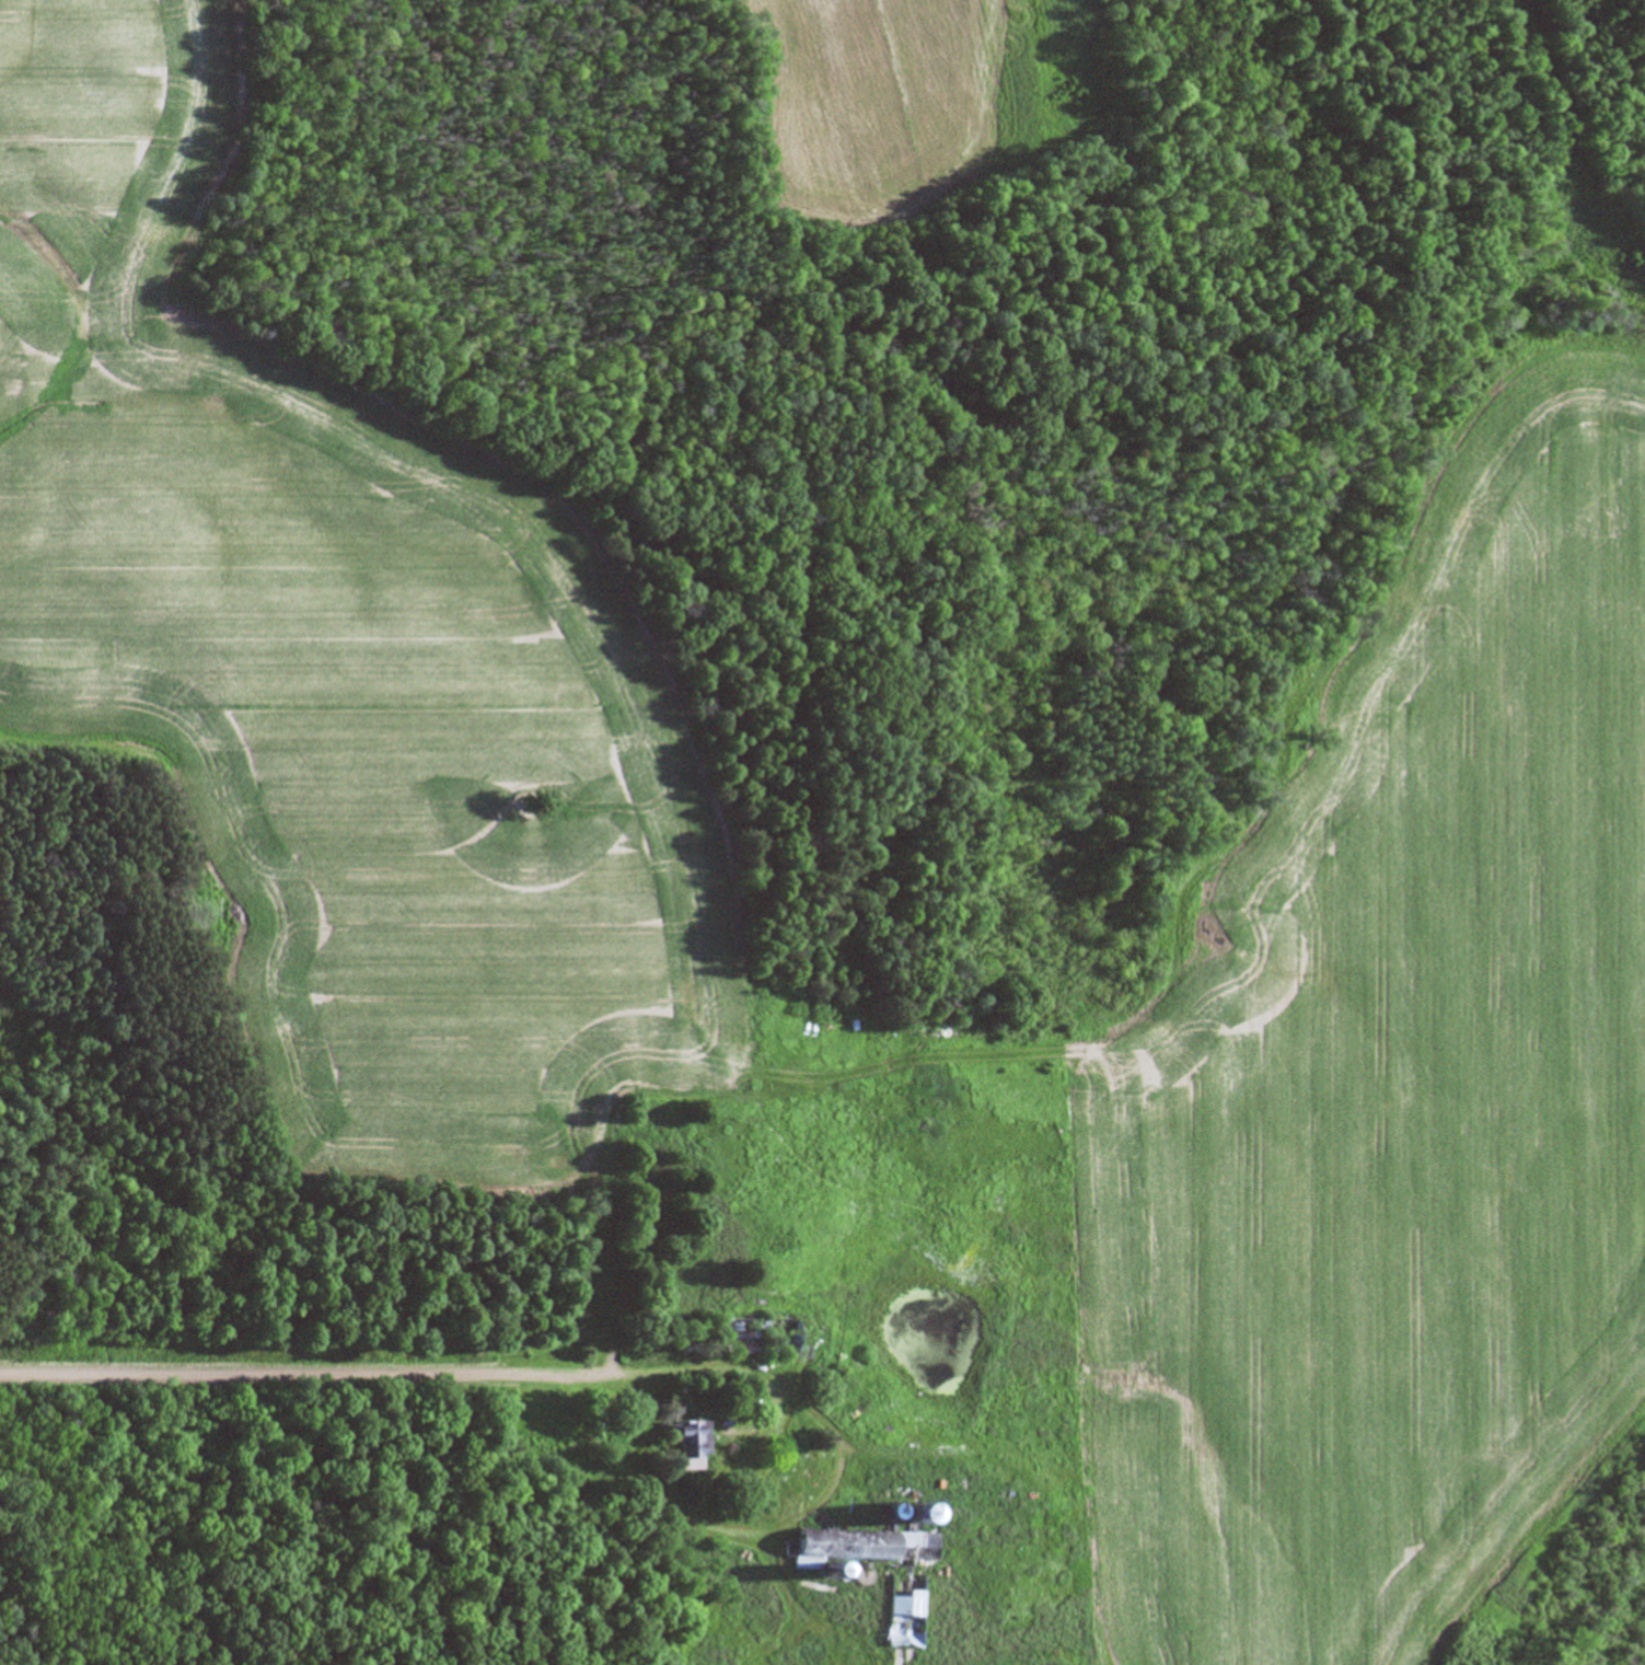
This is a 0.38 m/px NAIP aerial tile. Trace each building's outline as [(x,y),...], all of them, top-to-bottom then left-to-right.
[(750,1322),(710,1322),(710,1355),(750,1355),(750,1322)] [(703,1458),(703,1423),(669,1424),(670,1473),(695,1473),(695,1458),(703,1458)] [(932,1538),(790,1534),(789,1579),(808,1579),(809,1562),(932,1565),(932,1538)] [(884,1650),(917,1651),(918,1594),(885,1594),(884,1650)]
